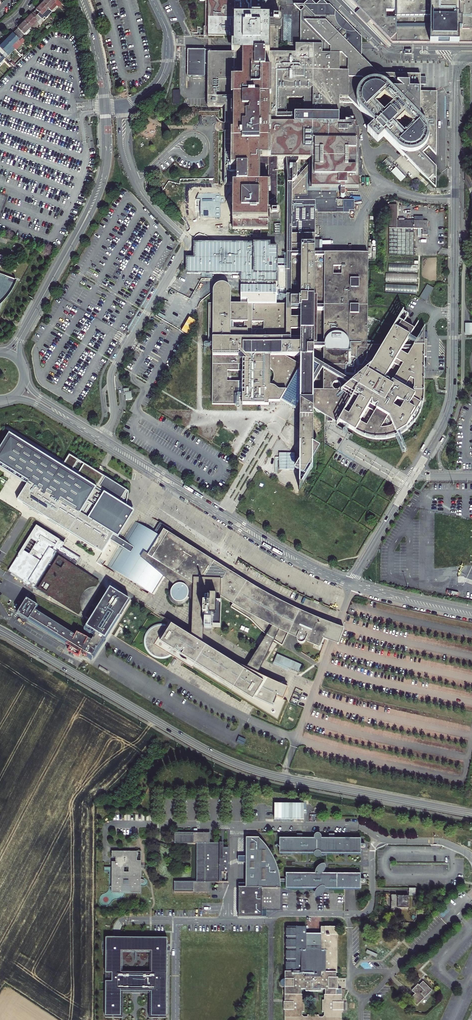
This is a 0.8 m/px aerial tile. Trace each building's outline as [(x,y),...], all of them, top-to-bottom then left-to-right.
[(57,0),(45,0),(42,3),(48,9),(52,13),(61,3),(57,0)] [(234,186),(234,230),(268,230),(269,204),(279,204),(279,160),(287,160),(289,170),(288,217),(304,201),(292,201),(293,189),(311,172),(310,189),(341,189),(341,197),(345,202),(345,191),(359,191),(359,130),(357,130),(357,125),(352,125),(352,122),(348,122),(348,124),(338,125),(338,104),(352,104),(373,125),(367,132),(377,143),(383,137),(406,161),(408,160),(436,188),(436,167),(423,153),(429,147),(437,155),(437,92),(434,92),(421,92),(421,85),(426,85),(426,82),(426,78),(421,78),(421,75),(379,75),(362,58),(362,49),(362,37),(346,20),(330,4),(329,6),(323,0),(321,0),(316,5),(311,0),(308,0),(304,5),(294,5),(301,12),(301,45),(296,45),(296,54),(278,54),(279,0),(242,0),(242,3),(225,3),(225,0),(199,0),(199,1),(208,1),(208,36),(232,36),(232,43),(232,47),(230,47),(230,55),(211,54),(208,54),(208,80),(204,80),(204,86),(208,86),(208,108),(219,108),(226,108),(226,127),(225,186),(234,186)] [(359,11),(356,14),(366,25),(371,21),(394,44),(431,45),(454,45),(471,45),(471,0),(349,0),(359,11)] [(48,9),(42,3),(33,12),(39,18),(48,9)] [(39,18),(33,12),(24,22),(32,30),(39,23),(40,24),(42,21),(39,18)] [(32,30),(24,22),(15,31),(23,39),(32,30)] [(6,40),(11,46),(18,39),(21,42),(23,39),(15,31),(6,40)] [(5,58),(14,48),(11,46),(6,40),(0,46),(0,53),(5,58)] [(208,54),(211,54),(211,51),(198,51),(187,51),(188,79),(199,79),(204,80),(208,80),(208,54)] [(413,427),(415,426),(417,423),(419,420),(420,417),(422,414),(424,408),(425,402),(425,379),(425,371),(425,358),(428,358),(428,340),(426,340),(426,328),(415,347),(406,346),(415,331),(404,323),(400,330),(396,327),(384,346),(368,346),(369,253),(320,253),(316,253),(316,240),(316,211),(310,211),(310,201),(304,201),(288,217),(288,259),(288,264),(288,305),(233,305),(233,293),(232,292),(232,290),(231,289),(231,288),(229,287),(228,286),(227,285),(225,285),(224,285),(222,285),(221,285),(220,285),(218,286),(217,287),(216,288),(215,290),(215,291),(214,293),(214,305),(211,305),(210,344),(214,344),(214,396),(214,399),(214,406),(232,406),(232,399),(236,399),(244,399),(244,406),(261,406),(270,406),(270,403),(281,403),(282,402),(287,393),(293,396),(292,399),(296,401),(297,399),(303,402),(301,470),(313,470),(315,467),(316,410),(329,418),(329,423),(332,423),(335,423),(335,421),(340,424),(341,423),(354,431),(361,435),(364,436),(366,437),(369,438),(371,439),(374,440),(376,440),(379,440),(382,441),(385,440),(388,440),(392,439),(395,439),(398,438),(401,436),(404,435),(407,432),(410,430),(413,427)] [(427,221),(397,220),(397,205),(389,205),(389,228),(414,229),(423,229),(423,235),(427,235),(427,221)] [(389,228),(389,249),(389,255),(394,255),(414,255),(414,229),(389,228)] [(282,259),(278,259),(278,247),(271,247),(271,243),(194,242),(194,257),(186,257),(186,274),(240,275),(241,281),(241,293),(260,294),(260,296),(277,296),(278,263),(282,263),(288,264),(288,259),(282,259)] [(418,264),(389,264),(389,271),(418,272),(418,264)] [(417,274),(386,273),(386,281),(417,282),(417,274)] [(2,303),(6,298),(9,294),(12,289),(14,284),(16,280),(0,274),(0,307),(2,303)] [(417,285),(386,284),(385,292),(417,294),(417,285)] [(420,298),(427,301),(433,288),(426,285),(420,298)] [(129,388),(124,389),(124,395),(126,394),(127,394),(127,398),(126,398),(126,400),(133,399),(132,394),(130,394),(130,392),(130,391),(129,388)] [(287,393),(282,402),(290,406),(298,411),(303,402),(297,399),(296,401),(292,399),(293,396),(287,393)] [(21,441),(11,435),(0,454),(0,467),(30,486),(20,501),(93,547),(113,560),(121,547),(125,550),(129,545),(124,542),(120,539),(136,512),(128,507),(131,493),(103,476),(96,472),(71,456),(65,466),(22,439),(21,441)] [(313,470),(301,470),(301,491),(313,470)] [(183,602),(184,602),(185,601),(186,601),(187,600),(188,599),(189,598),(189,597),(196,603),(195,639),(188,634),(182,629),(176,625),(171,620),(167,627),(165,627),(164,627),(162,627),(161,627),(159,628),(158,628),(156,629),(155,630),(154,631),(153,632),(152,633),(151,634),(150,635),(150,637),(149,638),(149,639),(148,642),(148,644),(149,646),(149,648),(150,650),(151,652),(153,654),(154,655),(156,657),(158,658),(160,658),(162,659),(165,659),(167,659),(169,658),(171,657),(176,661),(178,659),(180,655),(181,655),(182,656),(184,655),(185,654),(190,657),(189,660),(186,665),(233,693),(233,694),(282,725),(291,703),(285,701),(290,690),(270,681),(260,676),(263,668),(276,642),(283,646),(289,634),(298,638),(297,639),(297,640),(297,641),(298,642),(299,643),(300,644),(301,644),(302,644),(303,644),(303,643),(304,643),(304,642),(305,641),(320,647),(324,638),(330,641),(334,631),(327,629),(329,624),(300,611),(288,606),(273,598),(261,591),(250,585),(240,579),(240,578),(240,577),(240,576),(240,575),(240,574),(239,573),(238,573),(238,572),(237,572),(236,571),(235,571),(234,571),(233,571),(232,571),(231,571),(230,571),(229,572),(228,575),(226,578),(225,581),(222,583),(208,577),(216,565),(216,564),(205,557),(204,558),(197,553),(196,555),(185,548),(186,546),(179,542),(180,541),(172,536),(170,535),(171,533),(162,527),(157,535),(155,534),(137,522),(124,542),(129,545),(125,550),(121,547),(113,560),(109,567),(149,593),(162,572),(174,583),(173,583),(172,584),(171,585),(170,586),(170,587),(169,589),(169,590),(169,591),(169,592),(169,593),(169,595),(169,596),(170,597),(171,598),(171,599),(172,600),(173,601),(174,601),(175,602),(177,602),(178,603),(179,603),(180,603),(181,603),(183,602)] [(155,534),(157,535),(162,527),(171,533),(170,535),(172,536),(174,532),(162,524),(155,534)] [(33,589),(34,587),(63,546),(65,542),(37,525),(9,570),(12,572),(11,574),(23,581),(23,582),(33,589)] [(205,557),(180,541),(179,542),(186,546),(185,548),(196,555),(197,553),(204,558),(205,557)] [(95,586),(98,581),(74,567),(80,557),(63,546),(34,587),(49,596),(77,613),(80,609),(79,607),(78,605),(79,602),(79,600),(79,598),(80,596),(81,594),(82,592),(83,591),(85,589),(87,588),(89,587),(92,586),(95,586)] [(216,565),(208,577),(222,583),(225,581),(226,578),(228,575),(229,572),(216,564),(216,565)] [(129,599),(109,588),(85,626),(96,633),(103,638),(105,638),(129,599)] [(38,606),(27,599),(18,613),(70,646),(68,650),(78,656),(80,653),(90,659),(103,638),(96,633),(90,642),(87,640),(88,638),(76,634),(75,635),(35,610),(38,606)] [(338,627),(329,624),(327,629),(334,631),(330,641),(332,642),(339,644),(344,629),(338,627)] [(302,664),(278,653),(274,661),(289,668),(299,672),(302,664)] [(180,655),(178,659),(186,665),(189,660),(190,657),(185,654),(184,655),(182,656),(181,655),(180,655)] [(228,883),(228,847),(223,847),(223,844),(220,844),(220,842),(209,842),(209,837),(207,837),(207,834),(174,834),(174,844),(196,845),(196,883),(174,883),(174,893),(207,893),(207,888),(209,888),(209,883),(228,883)] [(359,841),(359,835),(341,835),(336,835),(301,835),(296,835),(278,835),(278,852),(359,853),(359,847),(363,847),(364,847),(364,846),(365,846),(365,845),(365,844),(365,843),(365,842),(364,842),(364,841),(363,841),(362,841),(359,841)] [(280,881),(280,880),(280,879),(280,878),(280,877),(280,876),(279,875),(279,874),(279,873),(279,872),(279,871),(278,871),(278,870),(278,869),(278,868),(277,867),(277,866),(277,865),(276,864),(276,863),(276,862),(275,861),(275,860),(275,859),(274,859),(274,858),(274,857),(273,857),(273,856),(273,855),(272,855),(272,854),(271,853),(271,852),(270,851),(270,850),(269,850),(269,849),(268,848),(268,847),(267,846),(267,845),(266,845),(266,844),(265,844),(265,843),(264,842),(263,841),(262,841),(262,840),(261,839),(260,838),(259,837),(259,836),(245,837),(245,855),(245,862),(245,886),(238,886),(238,915),(261,915),(261,909),(265,909),(273,909),(273,902),(280,902),(280,886),(281,887),(281,886),(281,885),(280,884),(280,883),(280,882),(280,881)] [(115,863),(111,863),(111,894),(122,894),(122,890),(130,890),(130,894),(140,894),(141,893),(141,885),(142,885),(143,885),(143,884),(144,884),(144,883),(144,882),(144,881),(143,880),(142,880),(141,880),(141,879),(141,862),(137,862),(137,852),(112,852),(111,859),(115,859),(115,863)] [(360,878),(360,873),(322,872),(314,872),(285,871),(285,878),(285,880),(285,887),(360,888),(360,882),(364,882),(365,882),(365,881),(366,881),(366,880),(366,879),(365,879),(365,878),(364,878),(360,878)] [(410,908),(410,896),(398,896),(398,895),(393,895),(393,909),(398,909),(398,908),(410,908)] [(321,928),(321,936),(306,936),(306,928),(288,928),(288,929),(287,929),(287,938),(288,938),(288,940),(287,940),(287,949),(288,949),(288,952),(286,952),(286,960),(288,960),(288,963),(286,963),(286,972),(287,972),(287,974),(285,974),(285,980),(284,980),(283,981),(282,981),(282,982),(281,983),(281,984),(281,985),(281,986),(282,987),(282,988),(283,989),(284,989),(285,990),(285,1003),(284,1003),(283,1012),(284,1012),(284,1019),(340,1019),(340,1014),(341,1014),(341,1012),(343,1012),(343,1005),(341,1005),(341,1003),(340,1003),(340,998),(335,997),(335,991),(337,991),(337,987),(337,980),(335,980),(335,973),(336,973),(337,929),(321,928)] [(105,939),(104,1017),(120,1017),(120,993),(150,993),(150,1017),(166,1017),(166,939),(116,939),(105,939)] [(415,995),(409,1000),(416,1007),(424,999),(420,995),(424,992),(418,986),(412,992),(415,995)]
